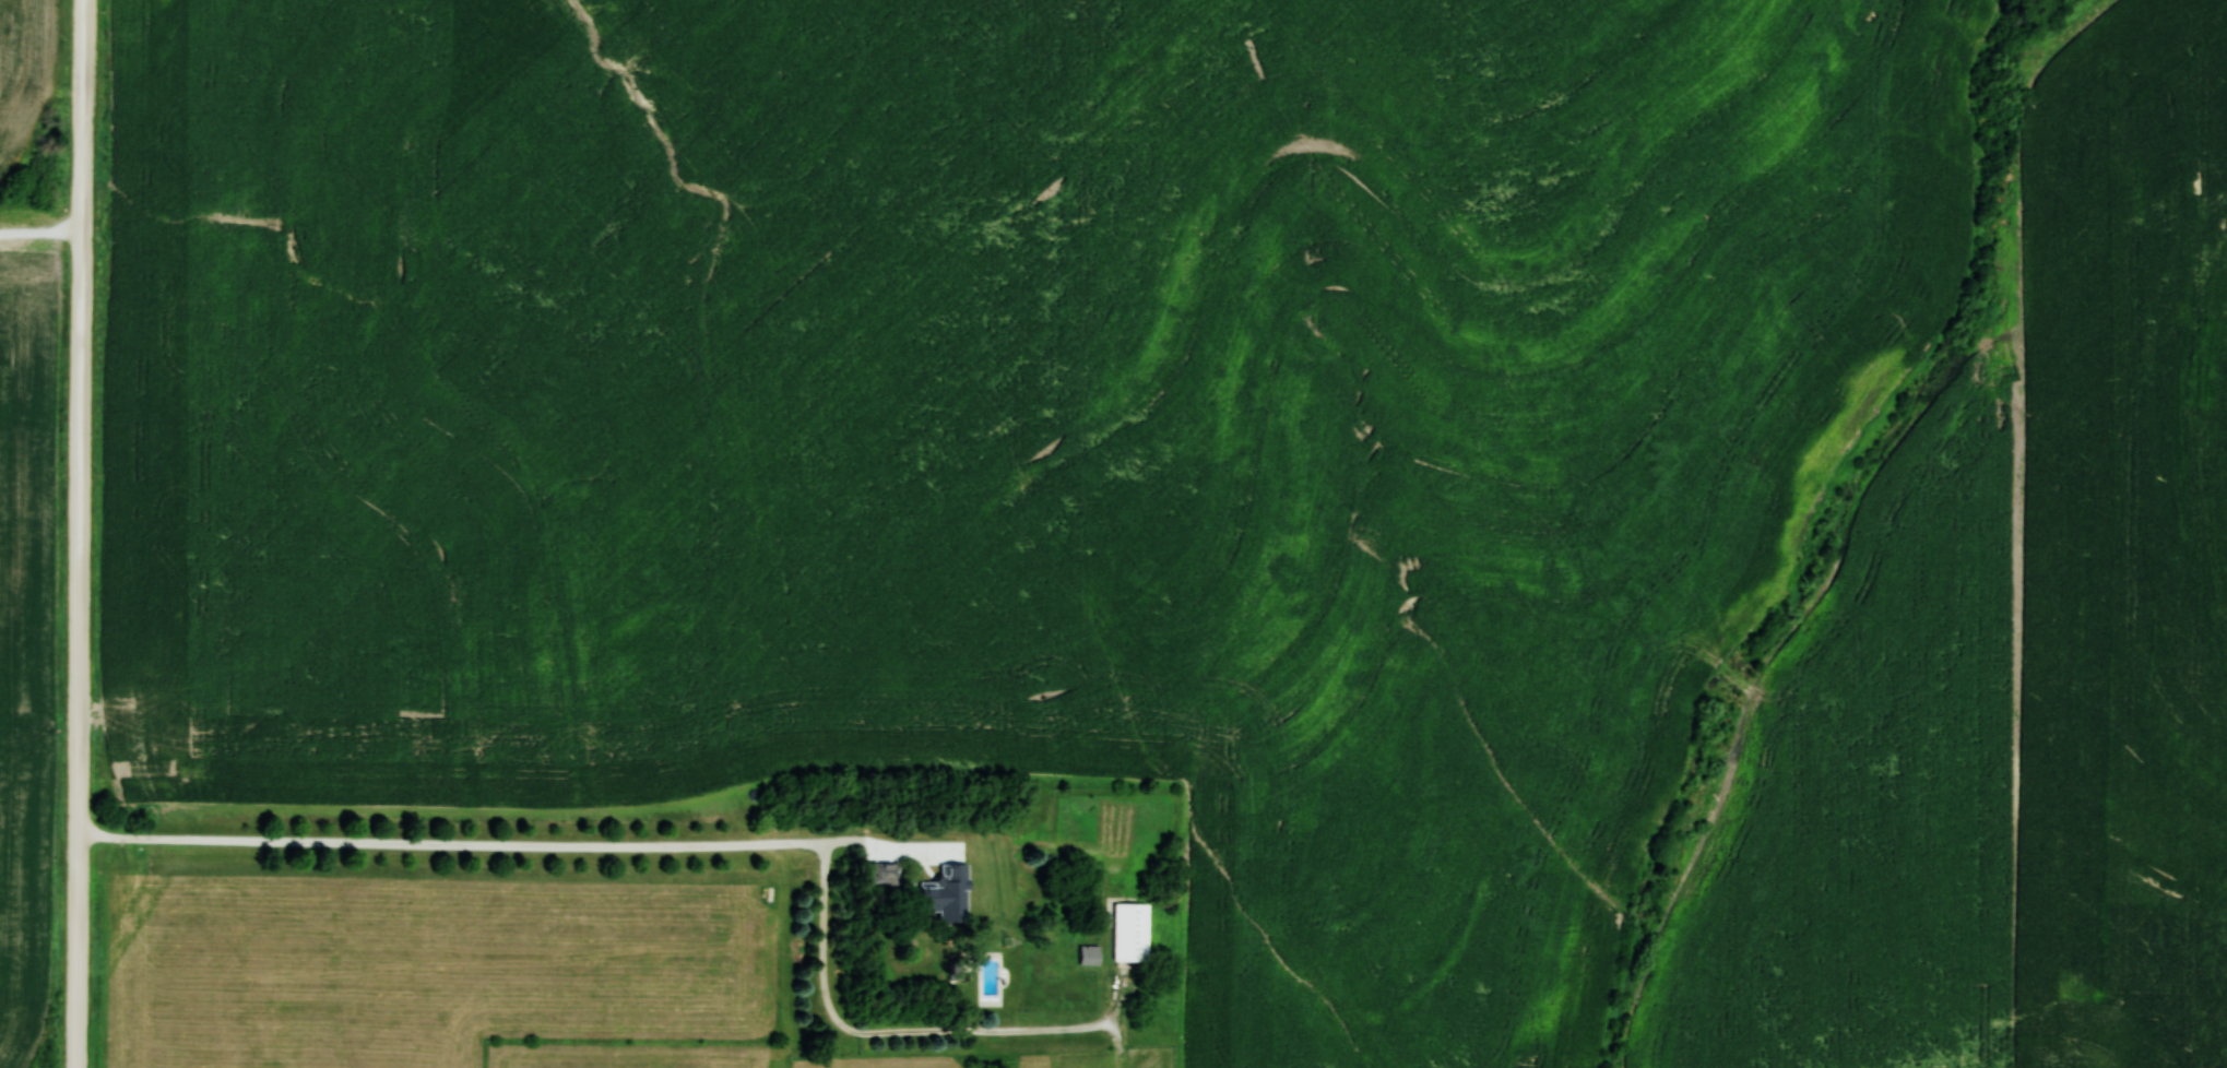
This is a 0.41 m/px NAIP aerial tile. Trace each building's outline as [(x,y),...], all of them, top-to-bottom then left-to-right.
[(871,886),(900,886),(900,863),(871,863),(871,886)] [(967,882),(934,882),(934,913),(957,913),(957,893),(967,893),(967,882)] [(1151,903),(1116,903),(1116,962),(1150,962),(1151,903)]
